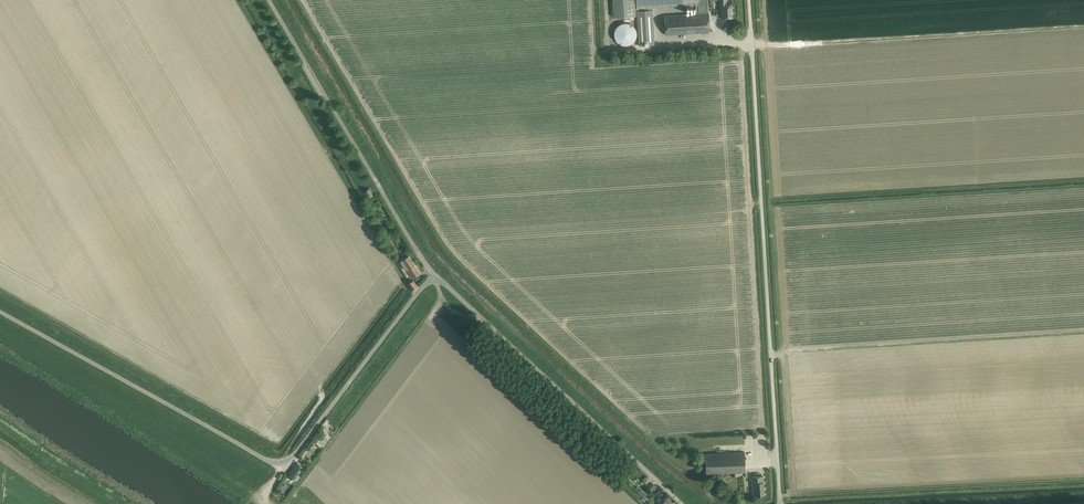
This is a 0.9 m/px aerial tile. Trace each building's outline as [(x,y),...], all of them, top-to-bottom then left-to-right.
[(614,17),(634,16),(634,0),(613,0),(614,17)] [(634,16),(638,16),(639,45),(655,44),(653,7),(695,5),(696,14),(665,16),(666,35),(710,32),(709,13),(708,0),(634,0),(634,16)] [(728,17),(732,17),(732,4),(727,4),(727,0),(720,0),(721,12),(721,18),(728,17)] [(628,23),(627,23),(626,23),(624,23),(622,23),(620,24),(618,25),(617,27),(616,28),(615,30),(614,32),(614,34),(614,36),(615,38),(616,40),(617,42),(618,43),(620,44),(622,45),(624,46),(625,46),(626,46),(628,46),(630,45),(632,44),(633,43),(635,42),(636,40),(637,38),(637,36),(637,34),(637,32),(637,30),(636,28),(635,27),(633,25),(632,24),(630,23),(628,23)] [(401,261),(409,274),(412,279),(420,273),(409,256),(401,261)] [(408,284),(412,290),(418,286),(414,280),(408,284)] [(324,446),(330,438),(325,434),(319,442),(324,446)] [(746,472),(745,452),(706,454),(706,474),(746,472)] [(303,467),(302,466),(297,463),(297,464),(295,467),(295,466),(288,476),(294,481),(303,467)] [(752,476),(753,495),(765,495),(763,476),(752,476)] [(642,492),(646,489),(641,484),(638,488),(642,492)] [(640,494),(644,498),(646,496),(641,492),(642,492),(637,488),(635,490),(640,494)] [(283,501),(285,498),(277,493),(275,496),(283,501)]
